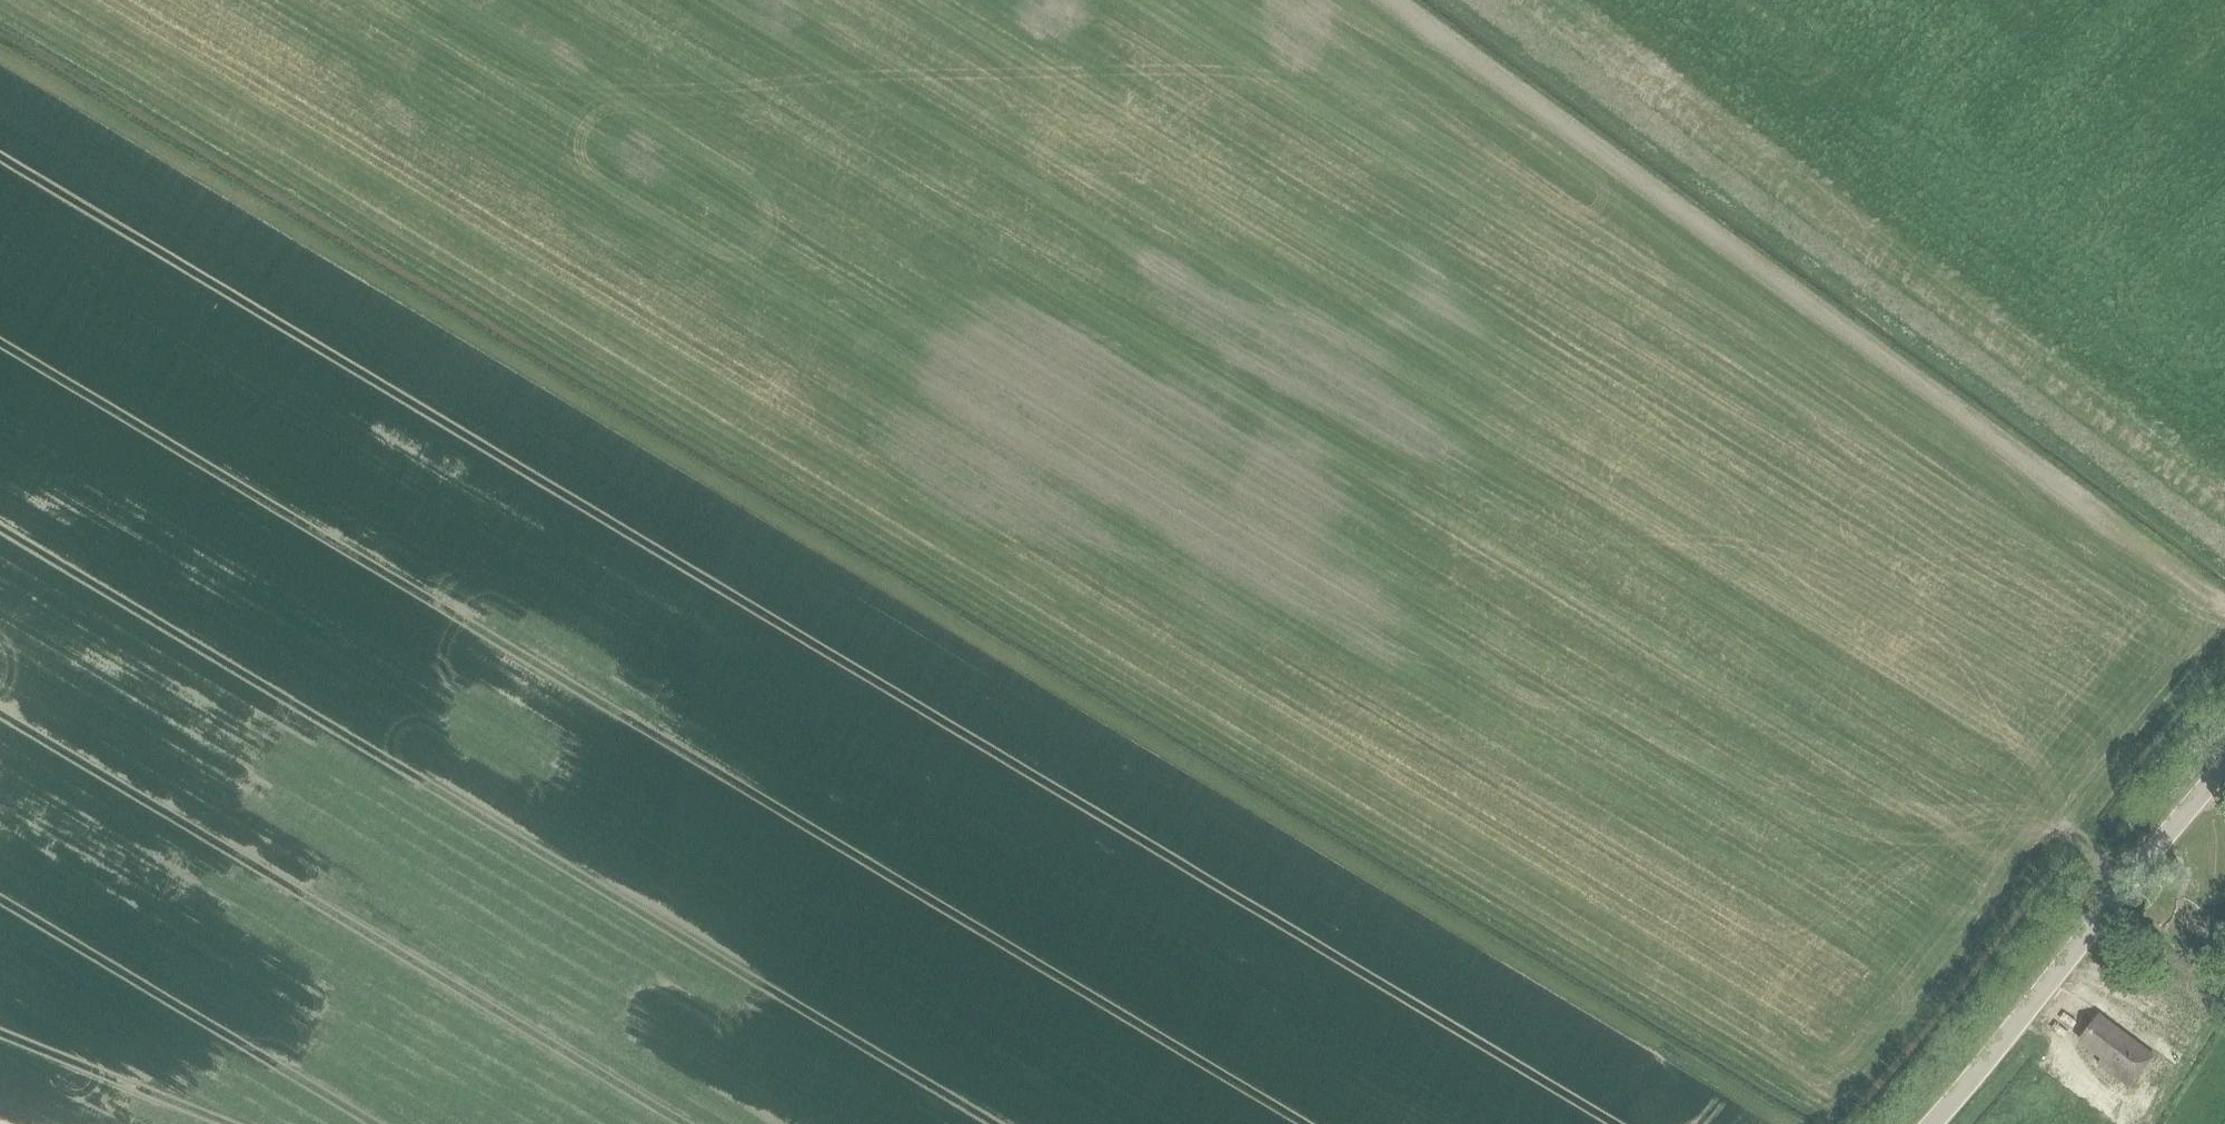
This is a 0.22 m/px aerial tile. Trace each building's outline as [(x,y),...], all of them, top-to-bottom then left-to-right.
[(2222,946),(2216,955),(2224,962),(2224,948),(2222,946)] [(2130,1088),(2153,1057),(2099,1016),(2081,1041),(2104,1059),(2099,1065),(2130,1088)]
